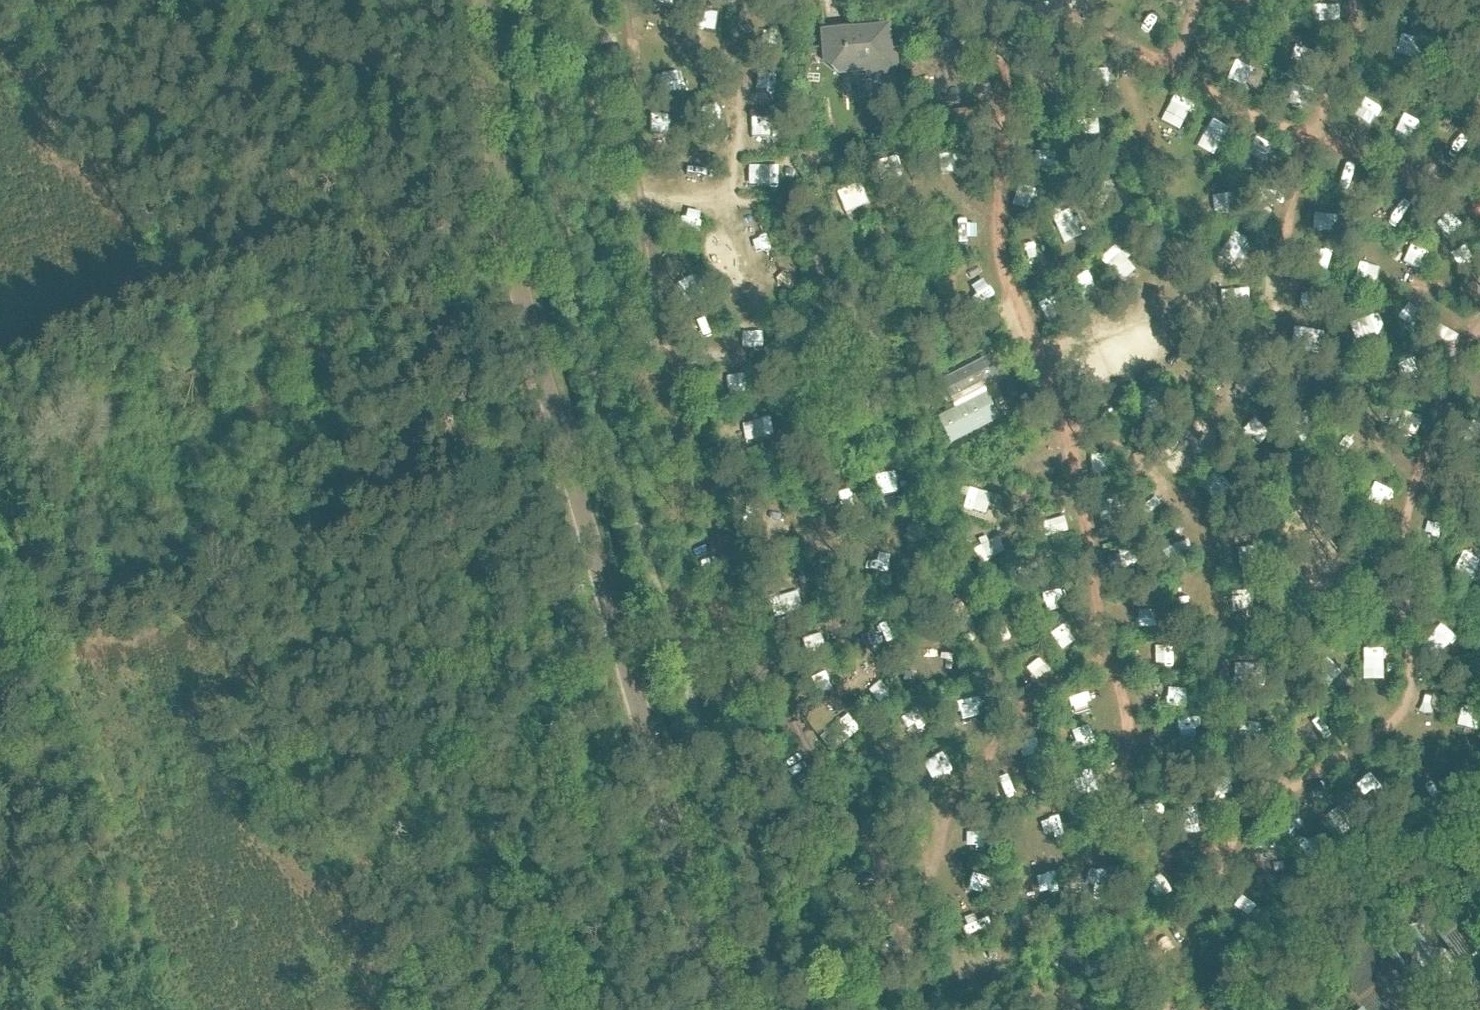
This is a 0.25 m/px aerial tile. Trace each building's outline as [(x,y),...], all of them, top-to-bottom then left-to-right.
[(891,52),(889,29),(886,29),(823,34),(821,34),(823,64),(838,76),(866,74),(866,79),(892,76),(895,73),(897,70),(896,52),(891,52)] [(903,62),(915,61),(913,41),(900,42),(903,62)] [(753,77),(756,93),(773,90),(770,74),(753,77)] [(679,105),(654,106),(655,128),(680,127),(679,105)] [(1228,147),(1233,138),(1217,129),(1212,139),(1228,147)] [(1068,159),(1080,160),(1082,145),(1070,144),(1068,159)] [(763,180),(784,180),(784,159),(763,159),(763,180)] [(706,266),(692,268),(694,286),(708,284),(706,266)] [(950,400),(1001,375),(992,357),(941,382),(950,400)] [(986,396),(938,421),(950,445),(998,420),(986,396)] [(1002,590),(1015,589),(1014,575),(1002,576),(1002,590)] [(1097,643),(1119,637),(1117,626),(1094,632),(1097,643)] [(1262,717),(1270,730),(1281,723),(1273,710),(1262,717)]
